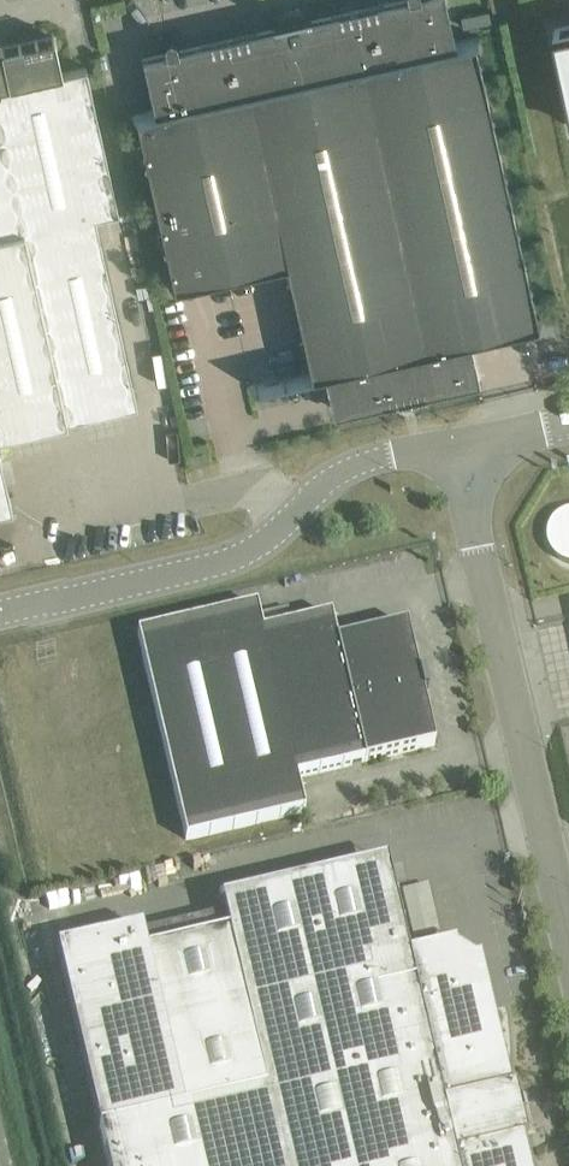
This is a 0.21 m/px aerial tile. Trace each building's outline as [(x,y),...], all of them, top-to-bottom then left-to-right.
[(128,115),(128,116),(136,115),(141,138),(173,282),(166,284),(166,286),(177,283),(285,259),(305,347),(310,370),(247,384),(247,386),(252,385),(310,372),(321,370),(323,369),(325,369),(334,409),(476,377),(468,337),(469,336),(472,336),(531,322),(540,320),(545,319),(544,318),(537,319),(532,296),(479,63),(474,39),(482,38),(481,36),(458,41),(455,41),(453,42),(443,0),(388,0),(307,18),(307,16),(307,14),(309,13),(309,12),(302,13),(301,13),(300,12),(299,12),(298,12),(297,11),(296,11),(295,11),(294,11),(293,11),(292,11),(291,11),(290,11),(289,12),(288,12),(287,12),(287,13),(286,13),(285,13),(285,14),(284,14),(283,15),(282,16),(281,17),(281,18),(280,18),(273,20),(274,21),(276,21),(277,23),(277,25),(177,47),(175,38),(174,36),(173,35),(172,35),(170,34),(169,34),(167,35),(166,35),(165,36),(164,38),(163,39),(163,41),(165,50),(144,55),(156,108),(154,109),(151,110),(128,115)] [(556,30),(554,31),(554,32),(568,99),(568,27),(556,30)] [(137,403),(94,215),(118,210),(86,66),(62,72),(54,36),(0,48),(1,49),(0,49),(0,434),(137,403)] [(205,463),(203,451),(190,453),(193,466),(205,463)] [(12,505),(0,454),(0,508),(12,505)] [(568,510),(564,511),(560,514),(556,517),(553,521),(550,525),(549,530),(548,535),(548,540),(549,545),(551,549),(554,553),(557,557),(562,560),(566,562),(568,562),(568,510)] [(365,760),(411,749),(435,744),(407,623),(337,639),(331,613),(263,629),(257,604),(137,632),(186,838),(305,810),(297,776),(365,760)] [(374,863),(221,898),(229,931),(146,950),(141,926),(56,946),(107,1165),(523,1165),(517,1140),(527,1137),(515,1086),(505,1089),(475,959),(456,948),(410,959),(394,891),(381,894),(374,863)] [(428,884),(402,889),(413,938),(414,938),(415,943),(433,939),(431,934),(439,932),(428,884)]
